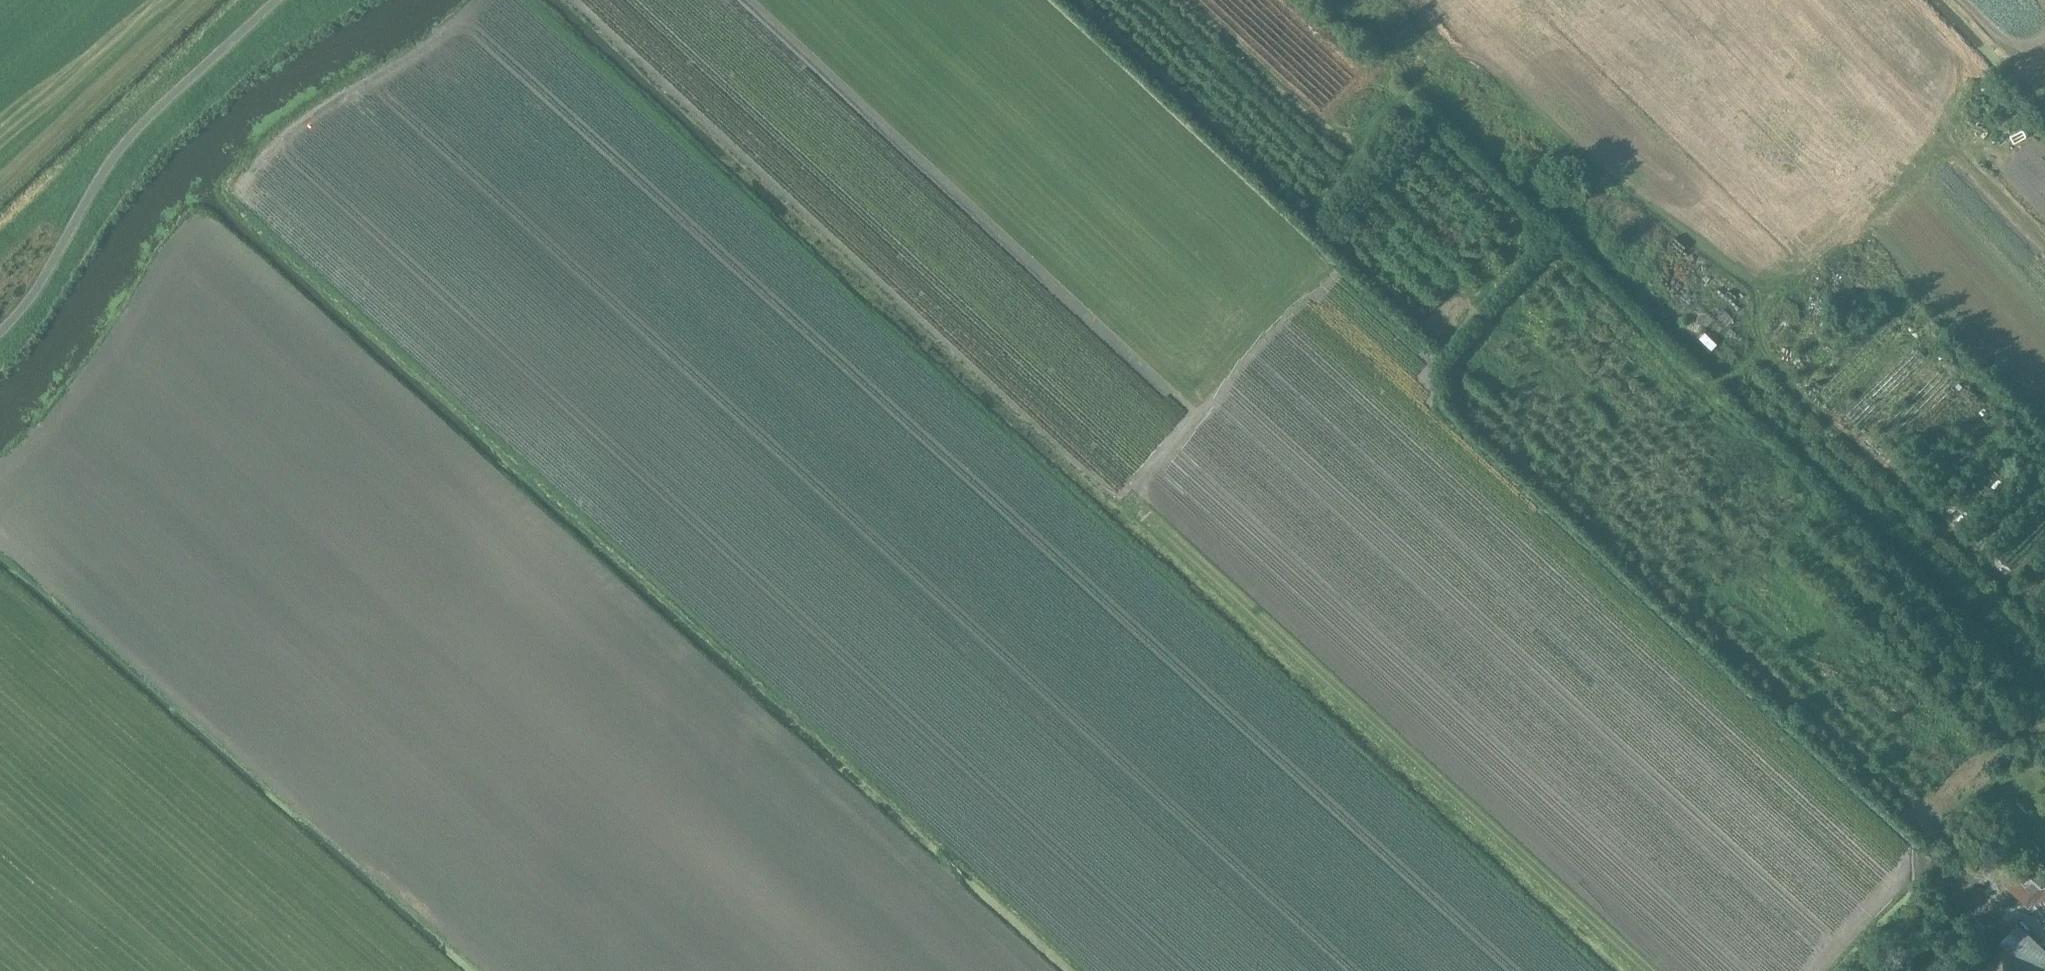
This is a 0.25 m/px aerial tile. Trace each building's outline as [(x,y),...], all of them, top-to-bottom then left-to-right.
[(1996,9),(2005,1),(2004,0),(1987,0),(1996,9)] [(1707,331),(1697,337),(1706,351),(1716,345),(1707,331)] [(2023,821),(2008,806),(2000,815),(2014,829),(2023,821)] [(2041,920),(2044,916),(2044,875),(2031,862),(2007,889),(2041,920)] [(2016,925),(1973,970),(2044,970),(2044,952),(2016,925)]
